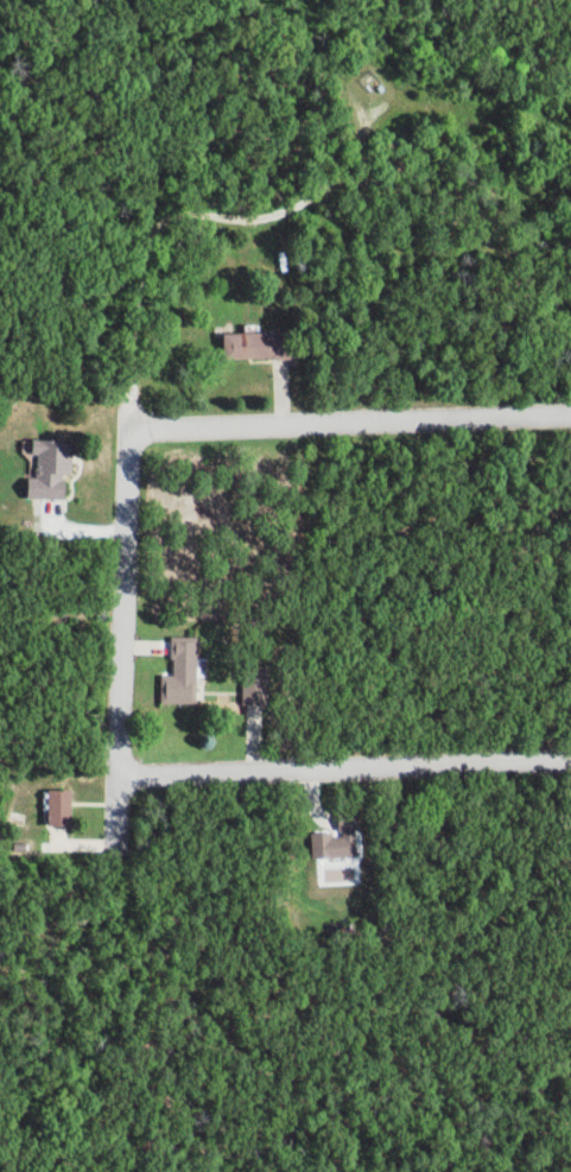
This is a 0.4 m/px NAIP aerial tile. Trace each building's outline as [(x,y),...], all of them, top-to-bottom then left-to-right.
[(80,471),(81,441),(43,439),(40,497),(73,498),(75,471),(80,471)] [(171,702),(206,702),(206,676),(210,676),(210,636),(181,636),(181,675),(171,675),(171,702)] [(345,810),(347,831),(320,833),(323,872),(341,870),(342,881),(368,879),(361,809),(345,810)]
